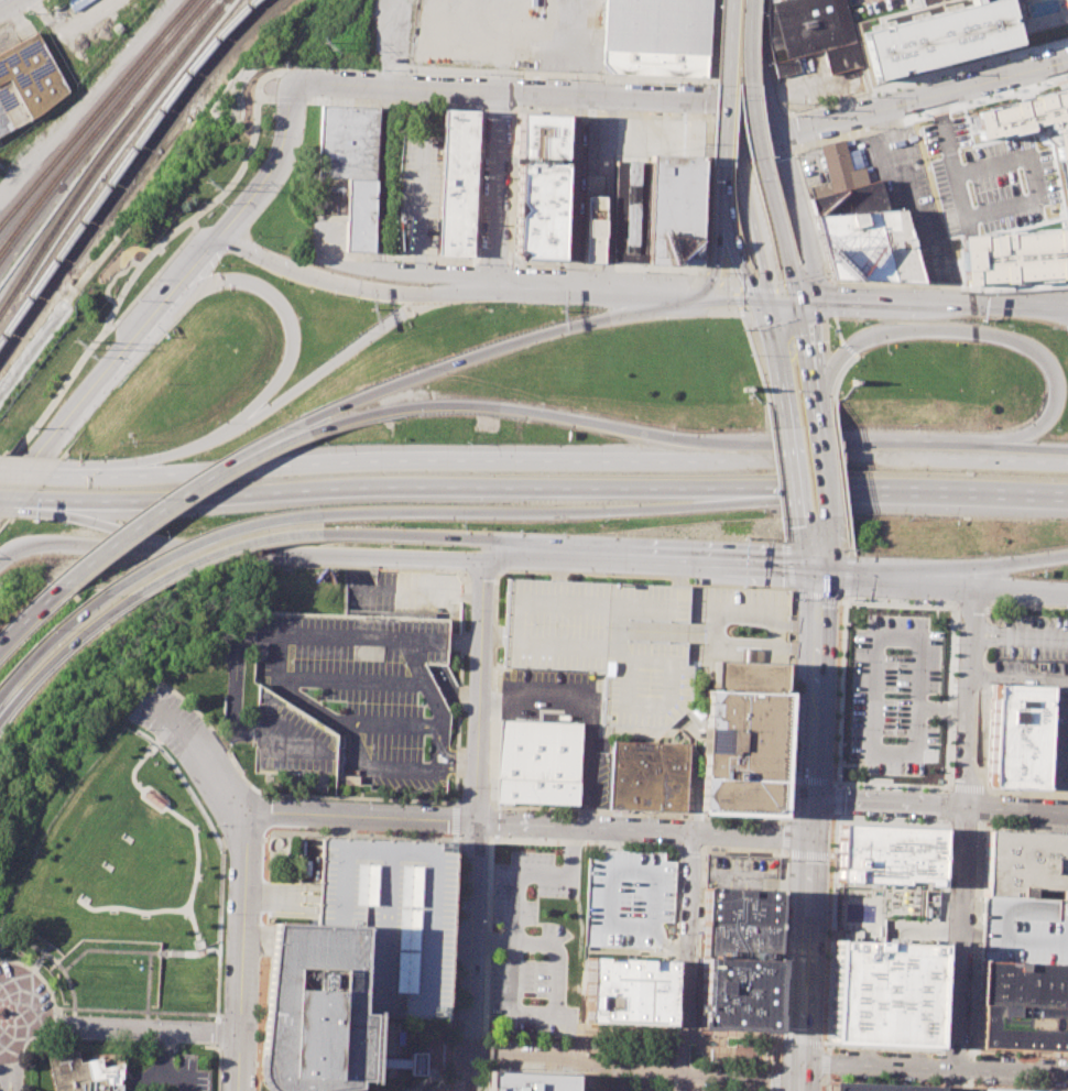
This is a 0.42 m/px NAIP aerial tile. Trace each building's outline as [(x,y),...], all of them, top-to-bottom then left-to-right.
[(91,0),(65,0),(73,12),(91,0)] [(603,63),(606,0),(709,0),(706,76),(611,73),(603,63)] [(766,39),(773,63),(796,56),(824,50),(856,41),(845,0),(776,0),(767,2),(766,39)] [(982,1),(987,0),(1010,0),(1013,17),(1011,21),(1017,46),(871,87),(854,22),(924,6),(922,0),(982,0),(982,1)] [(0,52),(0,136),(39,114),(68,89),(37,32),(0,52)] [(856,41),(861,65),(830,74),(824,50),(856,41)] [(773,63),(796,56),(800,70),(776,77),(773,63)] [(987,284),(1067,280),(1067,82),(939,116),(987,284)] [(322,106),(378,108),(374,179),(347,178),(318,177),(322,106)] [(443,109),(437,253),(471,255),(477,111),(443,109)] [(521,113),(567,114),(562,260),(522,258),(522,252),(516,252),(521,113)] [(819,145),(843,140),(851,170),(864,167),(869,184),(831,193),(819,145)] [(702,155),(699,263),(647,261),(651,162),(652,154),(702,155)] [(647,261),(612,260),(618,161),(651,162),(647,261)] [(347,178),(374,179),(372,251),(345,250),(347,178)] [(808,197),(814,216),(887,210),(880,181),(869,184),(831,193),(808,197)] [(586,196),(582,262),(601,262),(604,196),(586,196)] [(814,216),(887,210),(903,210),(920,282),(831,279),(814,216)] [(255,771),(361,774),(361,783),(371,783),(371,788),(446,790),(448,753),(449,712),(424,663),(446,664),(447,633),(459,633),(461,576),(346,571),(345,615),(258,612),(254,617),(253,681),(258,685),(255,771)] [(500,580),(498,667),(600,672),(599,724),(665,728),(686,709),(688,662),(710,663),(781,667),(786,667),(785,591),(629,585),(500,580)] [(710,663),(710,691),(704,691),(699,814),(782,817),(785,695),(780,695),(781,667),(710,663)] [(988,787),(1067,790),(1067,687),(991,685),(988,787)] [(500,720),(497,803),(577,805),(580,723),(500,720)] [(612,741),(689,744),(686,811),(610,807),(612,741)] [(839,825),(837,882),(940,885),(942,829),(839,825)] [(984,830),(1067,834),(1067,900),(982,896),(984,830)] [(450,840),(444,1016),(402,1015),(371,1014),(358,1014),(361,928),(315,926),(316,884),(296,883),(298,836),(450,840)] [(701,958),(704,887),(778,891),(776,960),(701,958)] [(982,896),(1067,900),(1067,965),(980,961),(982,896)] [(262,1055),(260,1066),(261,1078),(268,1090),(334,1090),(355,1088),(355,1080),(369,1080),(369,1070),(369,1067),(384,1067),(392,1067),(393,1067),(400,1067),(406,1068),(406,1074),(422,1074),(422,1072),(422,1052),(407,1051),(407,1058),(400,1058),(370,1057),(371,1019),(371,1014),(358,1014),(361,928),(315,926),(274,924),(262,1055)] [(833,941),(830,1040),(933,1045),(937,945),(833,941)] [(585,958),(584,1024),(669,1025),(672,961),(585,958)] [(701,958),(698,1028),(772,1030),(774,1032),(776,960),(701,958)] [(980,961),(1067,965),(1067,1050),(977,1047),(980,961)] [(126,1090),(54,1090),(46,1056),(76,1050),(79,1061),(101,1057),(103,1067),(122,1063),(122,1089),(126,1090)] [(488,1090),(573,1090),(574,1076),(489,1072),(488,1090)] [(935,1087),(935,1090),(828,1090),(828,1082),(935,1087)]
